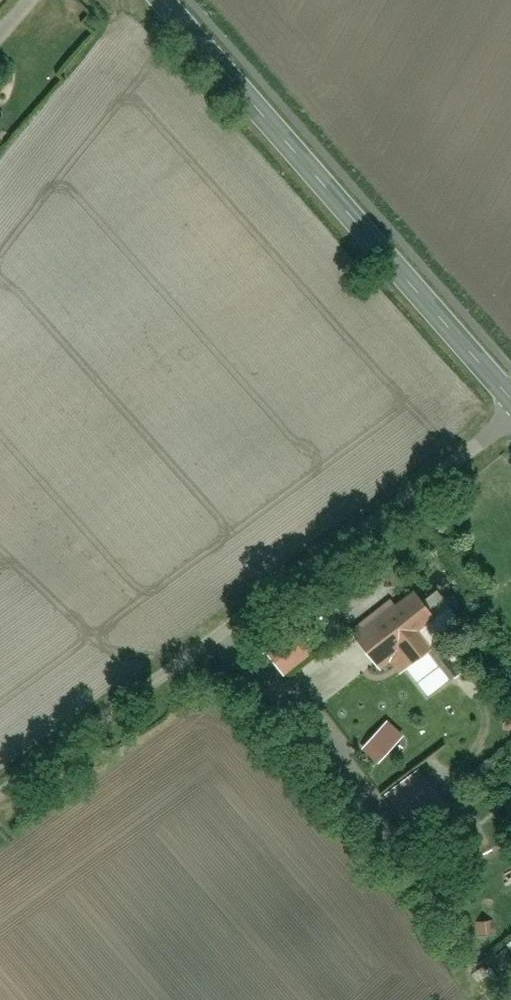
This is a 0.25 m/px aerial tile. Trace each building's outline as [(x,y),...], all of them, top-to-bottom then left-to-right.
[(385,675),(394,667),(401,676),(411,669),(435,700),(469,673),(442,638),(456,628),(445,614),(432,624),(411,597),(357,639),(385,675)] [(303,631),(265,658),(283,682),(321,655),(303,631)] [(361,757),(379,772),(405,740),(387,725),(361,757)] [(416,772),(389,795),(421,833),(448,810),(416,772)] [(482,970),(505,993),(510,987),(510,942),(482,970)]
